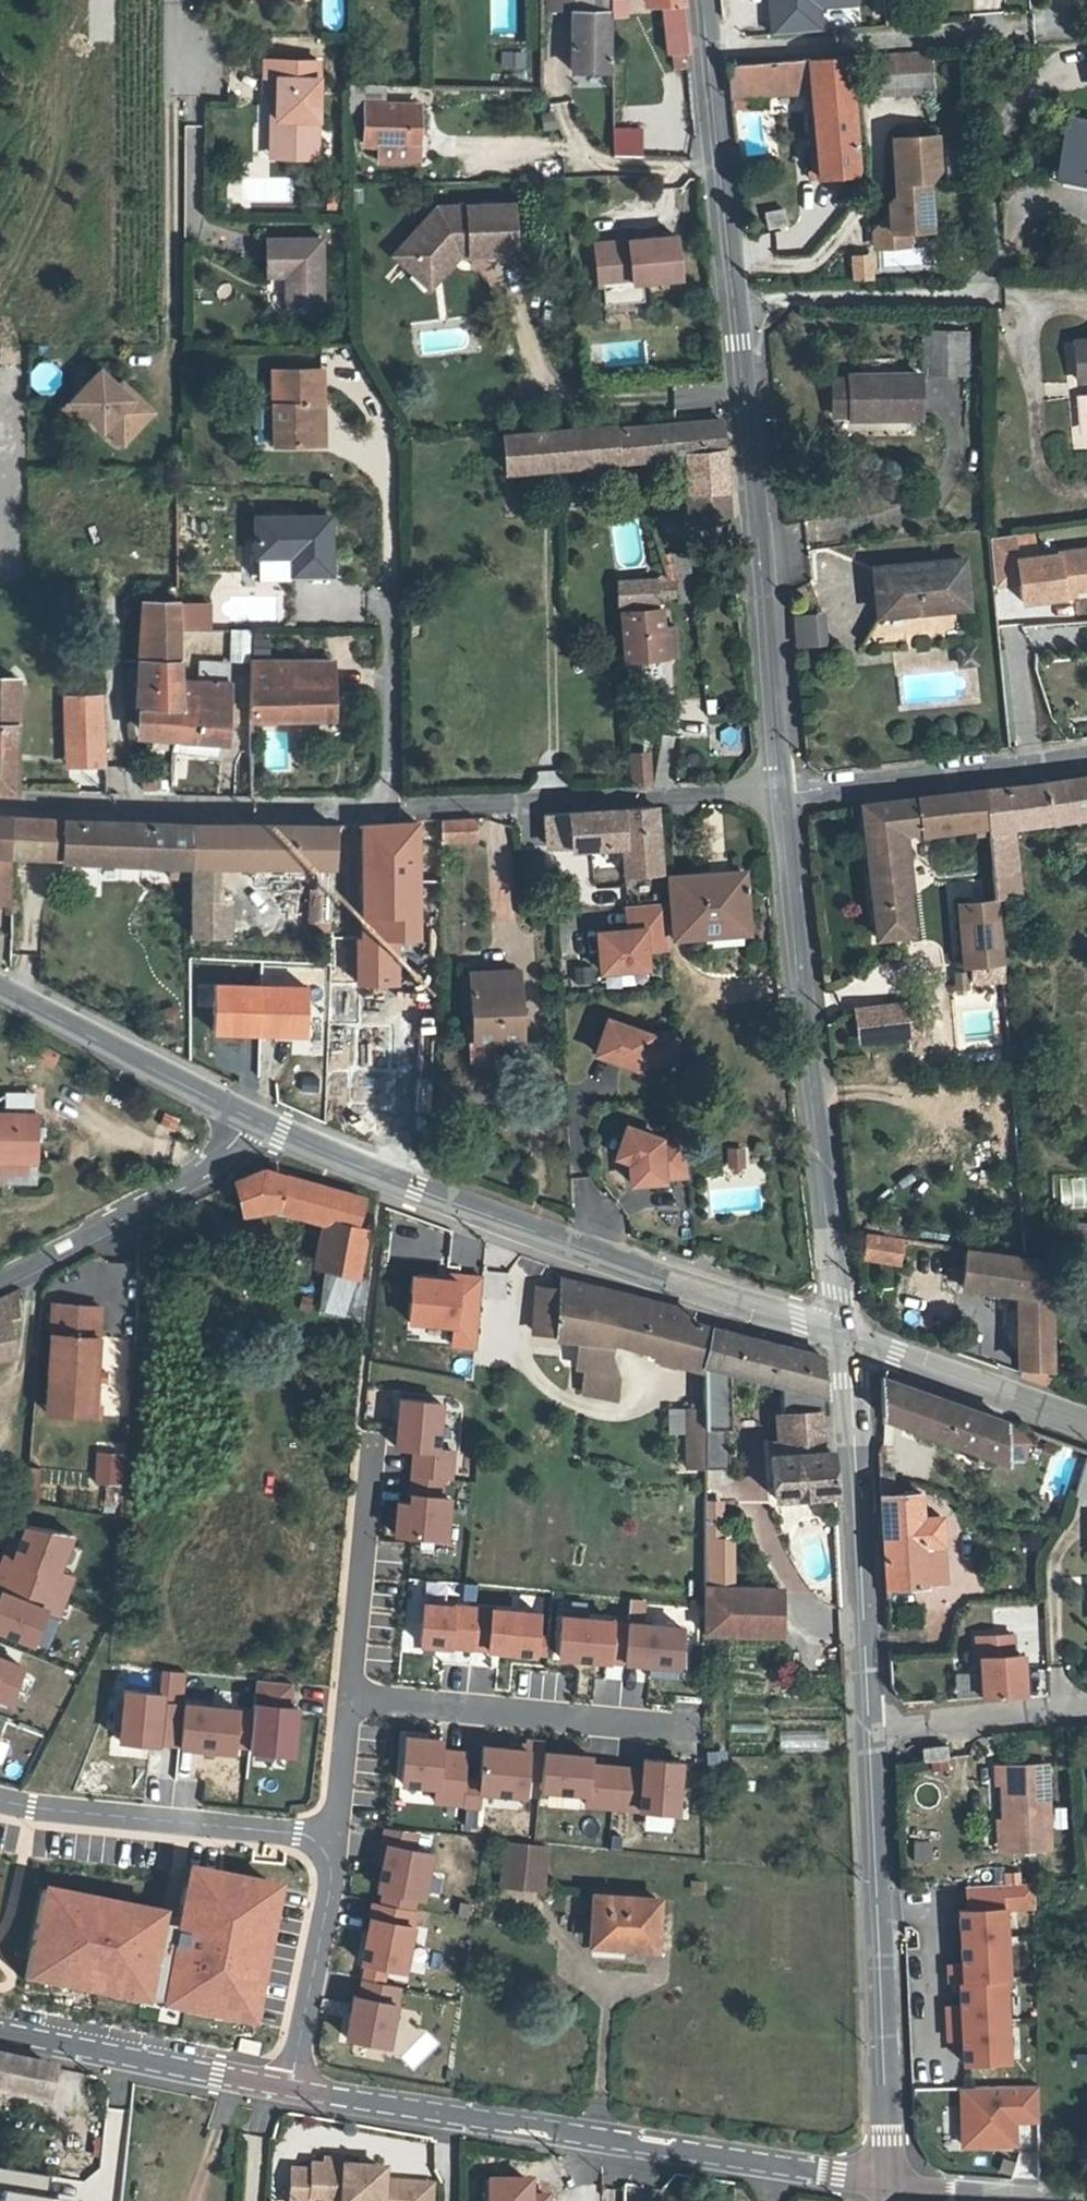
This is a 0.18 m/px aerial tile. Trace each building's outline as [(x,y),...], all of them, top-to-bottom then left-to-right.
[(564,11),(566,78),(607,77),(604,22),(608,22),(607,0),(567,0),(564,11)] [(608,22),(623,21),(622,0),(607,0),(608,22)] [(646,9),(662,9),(665,56),(687,56),(681,0),(646,0),(646,9)] [(858,0),(764,0),(766,34),(823,31),(822,8),(859,6),(858,0)] [(266,53),(265,70),(264,91),(271,91),(270,119),(275,120),(274,150),(315,152),(318,55),(266,53)] [(525,53),(503,54),(503,67),(525,67),(525,53)] [(931,54),(869,59),(872,99),(934,94),(931,54)] [(847,60),(809,63),(811,92),(819,180),(857,178),(847,60)] [(809,63),(768,66),(770,94),(811,92),(809,63)] [(770,94),(768,66),(728,69),(732,113),(750,112),(749,96),(770,94)] [(377,146),(417,147),(418,147),(419,107),(383,106),(383,87),(349,86),(349,115),(365,116),(365,145),(377,146)] [(554,113),(542,116),(545,131),(557,129),(554,113)] [(1079,176),(1086,177),(1086,124),(1062,120),(1053,167),(1080,172),(1079,176)] [(641,153),(640,129),(617,130),(618,154),(641,153)] [(939,138),(896,140),(899,193),(890,203),(891,227),(907,226),(907,233),(934,232),(931,175),(941,166),(939,138)] [(417,147),(377,146),(377,163),(417,164),(417,147)] [(511,256),(512,207),(435,207),(435,223),(419,223),(395,246),(406,258),(418,258),(430,270),(451,249),(465,249),(465,256),(511,256)] [(435,223),(435,207),(419,223),(435,223)] [(786,225),(783,210),(767,213),(770,228),(786,225)] [(891,227),(876,228),(877,250),(908,248),(907,233),(907,226),(891,227)] [(283,270),(282,304),(319,304),(320,234),(265,234),(264,269),(283,270)] [(591,246),(595,289),(677,280),(673,237),(625,242),(625,237),(614,238),(614,244),(591,246)] [(406,258),(395,246),(388,253),(422,288),(454,256),(465,256),(465,249),(451,249),(430,270),(418,258),(406,258)] [(852,257),(854,281),(873,280),(872,255),(852,257)] [(926,337),(925,377),(968,378),(969,337),(926,337)] [(1086,382),(1086,344),(1077,345),(1080,383),(1086,382)] [(329,362),(273,363),(273,438),(330,438),(330,410),(325,410),(325,398),(330,398),(329,362)] [(100,369),(70,399),(88,416),(102,428),(105,425),(122,441),(152,409),(133,391),(128,396),(100,369)] [(833,419),(849,418),(849,421),(919,420),(918,377),(848,379),(848,383),(832,383),(833,419)] [(88,416),(70,399),(63,407),(81,425),(88,416)] [(649,456),(686,455),(698,455),(699,478),(686,479),(688,525),(729,524),(721,423),(647,427),(649,456)] [(502,462),(649,456),(647,427),(613,428),(612,424),(501,427),(502,462)] [(686,455),(686,479),(699,478),(698,455),(686,455)] [(256,512),(258,551),(294,550),(294,567),(324,566),(323,510),(256,512)] [(1021,561),(1028,606),(1069,600),(1068,593),(1086,591),(1086,547),(1060,551),(1061,556),(1021,561)] [(259,568),(294,567),(294,550),(258,551),(259,568)] [(676,579),(690,578),(685,552),(671,555),(676,579)] [(961,561),(871,569),(876,616),(965,608),(961,561)] [(664,575),(670,573),(668,565),(662,566),(664,575)] [(658,588),(667,588),(665,581),(618,582),(618,604),(659,602),(658,593),(658,588)] [(196,604),(180,604),(180,629),(196,628),(196,604)] [(664,649),(677,648),(675,625),(663,626),(661,609),(623,611),(626,660),(665,657),(664,649)] [(792,615),(795,648),(826,646),(824,612),(792,615)] [(252,659),(251,658),(252,627),(232,628),(231,660),(252,659)] [(150,633),(149,657),(170,657),(170,633),(150,633)] [(665,657),(677,656),(677,648),(664,649),(665,657)] [(180,658),(170,657),(149,657),(138,656),(137,701),(151,702),(149,732),(175,734),(178,697),(180,658)] [(251,658),(252,659),(251,672),(251,714),(335,715),(336,658),(251,658)] [(230,671),(230,663),(203,662),(203,670),(230,671)] [(18,674),(10,674),(10,667),(2,667),(2,674),(0,674),(0,788),(15,789),(18,674)] [(203,670),(202,680),(224,681),(230,681),(230,671),(203,670)] [(196,699),(178,697),(175,734),(177,734),(176,748),(216,752),(217,739),(230,740),(231,706),(222,706),(224,681),(202,680),(197,680),(196,699)] [(75,697),(75,732),(102,732),(102,697),(75,697)] [(102,761),(102,732),(70,732),(70,761),(102,761)] [(628,785),(652,784),(650,750),(627,751),(628,785)] [(988,828),(1012,825),(1086,817),(1086,778),(985,790),(988,828)] [(985,790),(861,805),(864,835),(898,830),(974,823),(987,822),(985,790)] [(546,814),(547,845),(623,843),(625,874),(661,872),(657,807),(546,814)] [(13,908),(13,852),(13,817),(0,817),(0,908),(13,908)] [(13,817),(13,852),(64,854),(64,819),(13,817)] [(445,820),(445,843),(481,842),(481,818),(445,820)] [(194,821),(64,819),(64,854),(63,856),(194,860),(194,821)] [(382,823),(382,841),(442,839),(442,820),(382,823)] [(194,821),(194,860),(234,861),(323,864),(333,865),(334,826),(194,821)] [(987,822),(974,823),(974,835),(989,833),(987,822)] [(990,840),(993,877),(995,899),(1017,897),(1012,825),(988,828),(989,833),(990,840)] [(898,830),(864,835),(876,936),(910,932),(898,830)] [(993,877),(990,840),(975,841),(978,878),(993,877)] [(194,860),(195,890),(234,891),(234,861),(194,860)] [(323,864),(322,890),(332,891),(333,865),(323,864)] [(743,871),(671,876),(675,935),(708,932),(707,924),(748,921),(743,871)] [(234,891),(195,890),(196,940),(218,942),(218,930),(234,930),(234,891)] [(331,932),(332,891),(322,890),(314,890),(311,932),(331,932)] [(1002,981),(995,899),(958,906),(963,966),(972,965),(973,984),(1002,981)] [(407,922),(433,920),(432,900),(406,902),(407,922)] [(671,947),(668,903),(634,906),(635,929),(599,931),(602,970),(647,966),(646,949),(671,947)] [(470,969),(471,1023),(471,1036),(464,1036),(465,1057),(495,1056),(495,1035),(520,1034),(519,968),(470,969)] [(906,1000),(852,1006),(856,1045),(910,1039),(906,1000)] [(640,1070),(641,1067),(679,1065),(677,1035),(651,1033),(604,1018),(588,1053),(640,1070)] [(35,1107),(36,1091),(5,1090),(5,1106),(35,1107)] [(0,1116),(0,1166),(39,1166),(40,1117),(0,1116)] [(663,1187),(688,1185),(685,1143),(660,1145),(658,1141),(624,1130),(614,1159),(629,1164),(628,1168),(630,1193),(663,1190),(663,1187)] [(745,1169),(745,1148),(725,1148),(725,1169),(745,1169)] [(234,1181),(242,1210),(273,1201),(329,1217),(322,1264),(327,1265),(322,1299),(364,1305),(367,1274),(358,1272),(365,1228),(361,1227),(363,1221),(357,1220),(364,1199),(353,1195),(261,1169),(234,1181)] [(868,1231),(864,1258),(900,1263),(903,1237),(868,1231)] [(1051,1385),(1049,1260),(965,1248),(963,1267),(950,1265),(948,1277),(960,1279),(960,1285),(1022,1293),(1019,1331),(1019,1373),(1051,1385)] [(477,1347),(483,1277),(450,1274),(450,1281),(415,1279),(411,1325),(455,1329),(453,1345),(477,1347)] [(584,1343),(592,1286),(563,1279),(562,1290),(538,1288),(534,1311),(557,1314),(555,1334),(584,1343)] [(592,1286),(584,1343),(607,1345),(607,1344),(705,1369),(712,1327),(686,1321),(688,1311),(592,1286)] [(11,1352),(6,1322),(20,1317),(13,1294),(0,1299),(0,1354),(11,1352)] [(101,1307),(55,1303),(50,1398),(96,1402),(101,1307)] [(557,1314),(534,1311),(532,1329),(552,1333),(555,1334),(557,1314)] [(705,1404),(705,1423),(712,1423),(720,1424),(728,1423),(732,1423),(731,1372),(782,1383),(782,1415),(819,1415),(827,1415),(823,1357),(712,1327),(705,1369),(705,1404)] [(584,1343),(583,1371),(620,1378),(607,1345),(584,1343)] [(620,1378),(583,1371),(579,1395),(617,1403),(620,1379),(620,1378)] [(877,1378),(879,1418),(1003,1466),(1002,1423),(884,1381),(877,1378)] [(96,1402),(50,1398),(50,1413),(100,1416),(101,1402),(96,1402)] [(401,1403),(397,1451),(414,1453),(441,1455),(445,1407),(401,1403)] [(705,1423),(705,1404),(686,1403),(689,1464),(705,1464),(705,1423)] [(819,1415),(782,1415),(783,1441),(820,1439),(819,1415)] [(705,1423),(705,1464),(729,1464),(728,1423),(720,1424),(712,1423),(705,1423)] [(820,1439),(783,1441),(769,1442),(773,1497),(833,1493),(830,1450),(821,1449),(820,1439)] [(94,1452),(93,1482),(124,1483),(125,1453),(94,1452)] [(414,1453),(412,1478),(443,1481),(452,1482),(454,1456),(441,1455),(414,1453)] [(1077,1499),(1086,1502),(1086,1463),(1077,1499)] [(40,1501),(42,1468),(28,1467),(26,1500),(40,1501)] [(443,1481),(412,1478),(410,1496),(413,1496),(441,1500),(443,1481)] [(892,1487),(879,1484),(885,1590),(923,1589),(921,1548),(939,1547),(938,1520),(920,1520),(918,1495),(893,1496),(892,1487)] [(400,1505),(396,1537),(448,1543),(453,1501),(441,1500),(413,1496),(412,1506),(400,1505)] [(726,1502),(705,1502),(705,1585),(734,1585),(734,1539),(726,1539),(726,1502)] [(8,1555),(0,1575),(0,1628),(35,1642),(48,1609),(61,1614),(75,1576),(60,1570),(74,1533),(29,1525),(24,1538),(20,1536),(12,1557),(8,1555)] [(12,1557),(20,1536),(16,1535),(8,1555),(12,1557)] [(941,1584),(939,1547),(921,1548),(923,1585),(941,1584)] [(734,1585),(705,1585),(704,1628),(780,1629),(780,1584),(734,1585)] [(482,1606),(424,1602),(421,1641),(478,1646),(482,1606)] [(539,1611),(482,1606),(478,1646),(536,1651),(539,1611)] [(570,1614),(562,1614),(558,1653),(624,1659),(627,1620),(570,1614)] [(685,1625),(627,1620),(624,1659),(681,1664),(685,1625)] [(982,1698),(1023,1696),(1020,1654),(1012,1655),(1011,1635),(975,1637),(976,1658),(979,1658),(982,1698)] [(13,1701),(26,1666),(0,1656),(0,1696),(13,1701)] [(953,1674),(958,1698),(973,1695),(968,1671),(953,1674)] [(127,1693),(122,1744),(177,1749),(184,1676),(162,1674),(160,1696),(127,1693)] [(258,1683),(251,1755),(297,1759),(301,1712),(292,1711),(294,1686),(258,1683)] [(242,1712),(187,1707),(183,1750),(238,1756),(242,1712)] [(828,1751),(828,1732),(779,1732),(779,1751),(828,1751)] [(481,1780),(466,1779),(469,1751),(442,1748),(443,1737),(407,1734),(403,1780),(437,1783),(436,1798),(464,1801),(479,1802),(481,1787),(481,1780)] [(6,1763),(13,1743),(0,1738),(0,1761),(6,1763)] [(591,1754),(544,1750),(545,1740),(529,1738),(529,1742),(528,1748),(511,1747),(484,1744),(481,1780),(481,1787),(525,1791),(525,1784),(587,1789),(586,1801),(640,1806),(643,1767),(590,1762),(591,1754)] [(945,1746),(921,1749),(921,1760),(946,1757),(945,1746)] [(680,1759),(644,1756),(643,1767),(640,1806),(645,1806),(644,1817),(675,1820),(680,1759)] [(1003,1818),(1004,1849),(1048,1846),(1045,1765),(993,1767),(994,1785),(1001,1785),(1003,1818)] [(1004,1849),(1003,1818),(994,1819),(996,1849),(1004,1849)] [(382,1894),(380,1902),(416,1910),(418,1900),(426,1902),(436,1856),(389,1846),(379,1893),(382,1894)] [(548,1850),(506,1846),(502,1887),(544,1891),(548,1850)] [(194,1868),(165,2006),(258,2025),(286,1887),(194,1868)] [(959,1910),(962,1964),(948,1965),(949,1982),(960,1981),(961,2006),(947,2007),(949,2039),(963,2038),(964,2062),(1007,2060),(1003,1979),(1007,1979),(1003,1908),(1034,1906),(1033,1883),(967,1886),(968,1910),(959,1910)] [(48,1888),(30,1979),(154,2004),(172,1913),(48,1888)] [(655,1897),(592,1892),(589,1939),(651,1944),(655,1897)] [(419,1928),(370,1919),(362,1965),(366,1966),(364,1978),(386,1983),(388,1973),(410,1977),(419,1928)] [(391,2050),(402,1989),(361,1982),(358,2000),(354,1999),(346,2042),(391,2050)] [(240,2039),(237,2053),(258,2057),(260,2043),(240,2039)] [(45,2098),(52,2066),(0,2054),(0,2088),(45,2098)] [(1043,2086),(967,2088),(968,2132),(988,2131),(988,2145),(1020,2144),(1019,2120),(1044,2119),(1043,2086)] [(326,2157),(313,2156),(313,2163),(293,2162),(291,2198),(311,2199),(312,2190),(342,2192),(341,2199),(366,2200),(412,2200),(413,2176),(384,2174),(385,2162),(348,2159),(326,2157)] [(0,2170),(0,2190),(3,2190),(1,2200),(62,2200),(48,2199),(51,2178),(0,2170)]
